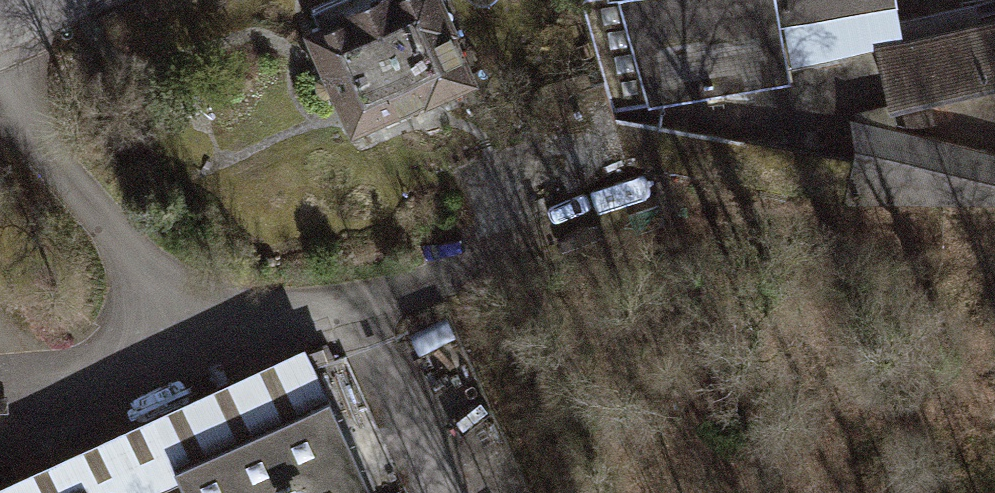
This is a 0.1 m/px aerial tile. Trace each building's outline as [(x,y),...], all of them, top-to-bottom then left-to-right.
[(354,122),(426,89),(428,93),(468,75),(446,25),(449,24),(437,0),(329,0),(311,8),(319,27),(312,30),(354,122)] [(604,80),(613,111),(790,80),(788,69),(779,20),(887,0),(581,0),(604,80)] [(813,64),(981,25),(975,0),(972,0),(899,16),(897,0),(887,0),(779,20),(788,69),(813,64)] [(827,126),(923,100),(922,94),(994,77),(994,22),(981,25),(813,64),(827,126)] [(855,165),(849,197),(994,197),(994,162),(861,127),(855,165)] [(855,165),(789,153),(783,187),(849,200),(849,197),(855,165)] [(0,483),(0,492),(73,492),(168,449),(175,465),(329,398),(304,345),(0,483)] [(178,481),(184,492),(372,492),(329,398),(175,465),(168,449),(73,492),(151,492),(178,481)]
